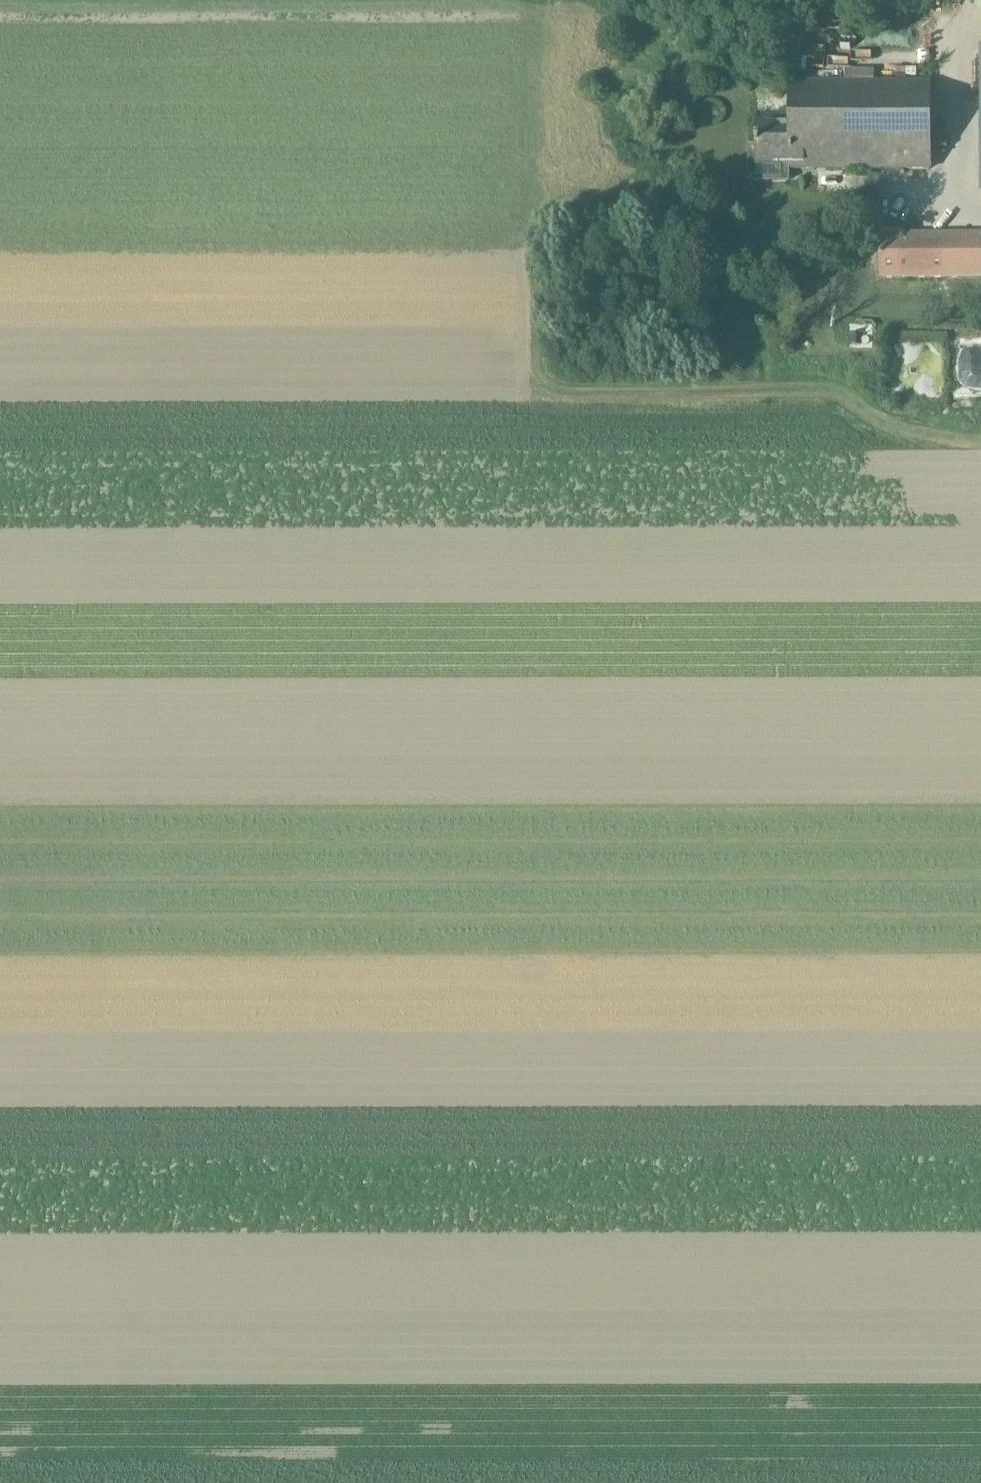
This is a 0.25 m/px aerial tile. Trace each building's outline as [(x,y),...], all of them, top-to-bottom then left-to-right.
[(930,169),(930,82),(790,82),(790,125),(756,125),(756,164),(786,164),(786,169),(930,169)] [(980,269),(980,227),(881,228),(882,270),(980,269)]
